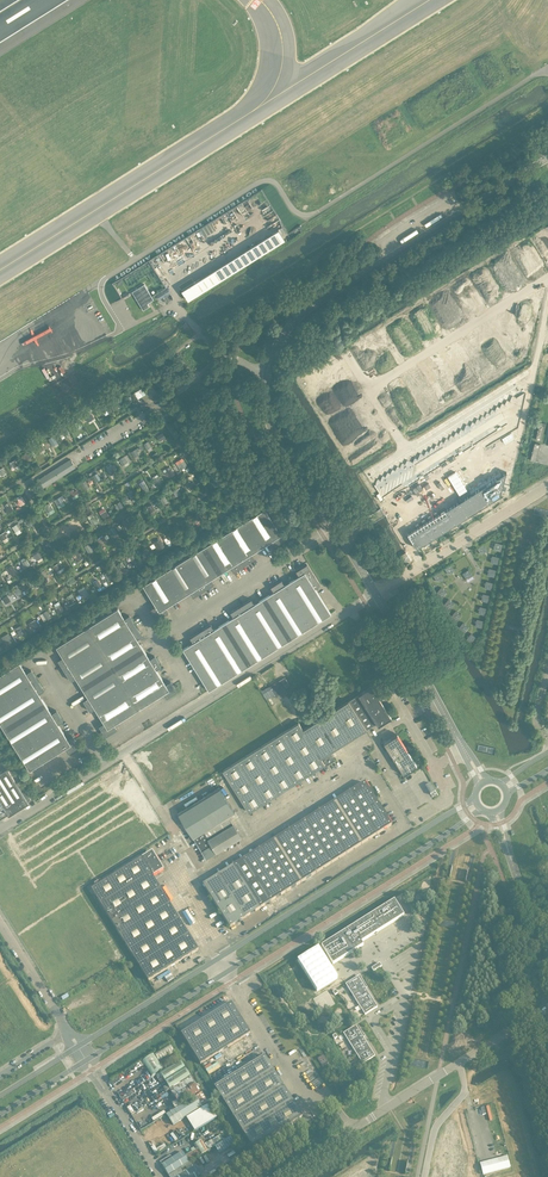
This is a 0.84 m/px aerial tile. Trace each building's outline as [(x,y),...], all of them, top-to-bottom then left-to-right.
[(278,229),(181,290),(188,300),(285,240),(278,229)] [(151,295),(144,284),(132,292),(143,310),(149,306),(148,303),(154,299),(152,296),(151,295)] [(161,291),(162,292),(157,295),(159,299),(164,296),(165,297),(167,295),(167,294),(170,292),(167,289),(164,291),(164,290),(161,291)] [(121,406),(118,399),(111,401),(112,405),(114,404),(115,407),(121,406)] [(108,412),(106,409),(103,404),(98,408),(103,415),(108,412)] [(85,416),(88,421),(94,418),(90,413),(85,416)] [(541,440),(545,423),(540,421),(536,439),(541,440)] [(69,434),(68,430),(67,431),(64,427),(60,430),(65,436),(69,434)] [(162,432),(157,436),(160,441),(165,437),(162,432)] [(56,441),(53,436),(49,439),(48,439),(52,446),(57,443),(56,441)] [(500,442),(488,449),(489,452),(502,445),(500,442)] [(535,461),(540,444),(535,442),(530,460),(535,461)] [(44,449),(41,443),(36,446),(40,452),(44,449)] [(140,450),(138,447),(131,451),(135,457),(139,454),(138,451),(140,450)] [(504,449),(492,456),(494,459),(502,454),(506,452),(504,449)] [(31,457),(28,451),(23,454),(21,454),(21,455),(24,460),(26,459),(27,460),(31,457)] [(128,461),(125,455),(119,459),(122,464),(128,461)] [(44,487),(76,467),(71,458),(39,478),(44,487)] [(19,465),(15,459),(11,462),(11,463),(9,464),(11,466),(12,465),(14,468),(19,465)] [(116,475),(110,465),(106,468),(112,477),(116,475)] [(447,512),(411,535),(415,542),(413,543),(416,548),(500,495),(506,471),(446,510),(447,512)] [(101,478),(98,472),(93,475),(96,481),(101,478)] [(455,472),(448,476),(460,495),(467,490),(455,472)] [(162,481),(158,476),(154,479),(155,482),(154,483),(155,486),(162,481)] [(90,488),(85,480),(80,483),(86,491),(90,488)] [(189,488),(196,484),(194,481),(191,482),(190,480),(185,482),(189,488)] [(145,483),(141,485),(145,492),(150,489),(145,483)] [(74,491),(73,488),(68,491),(73,499),(78,496),(77,494),(78,493),(76,490),(74,491)] [(181,494),(177,488),(173,490),(176,497),(181,494)] [(26,502),(22,496),(17,499),(20,503),(18,504),(20,506),(26,502)] [(65,504),(63,501),(60,496),(56,499),(61,506),(65,504)] [(169,501),(165,496),(160,498),(164,504),(169,501)] [(124,505),(120,500),(117,502),(118,503),(115,505),(118,509),(124,505)] [(52,509),(49,503),(43,506),(47,512),(52,509)] [(14,509),(10,504),(6,507),(7,510),(5,511),(7,514),(14,509)] [(156,509),(152,504),(148,506),(151,512),(156,509)] [(536,507),(534,514),(547,518),(547,510),(536,507)] [(233,571),(251,560),(254,558),(251,553),(271,541),(274,546),(285,539),(284,537),(285,537),(279,529),(278,529),(265,508),(143,585),(156,605),(151,608),(158,619),(168,612),(165,607),(190,592),(193,597),(214,584),(211,579),(230,566),(233,571)] [(106,510),(101,513),(104,518),(109,515),(106,510)] [(143,517),(140,512),(135,515),(138,520),(143,517)] [(98,522),(95,516),(89,519),(92,525),(98,522)] [(130,525),(126,519),(122,521),(126,528),(130,525)] [(20,529),(18,527),(20,526),(18,523),(16,524),(12,527),(11,527),(12,529),(14,529),(15,532),(20,529)] [(177,538),(173,533),(168,536),(171,542),(177,538)] [(495,542),(493,549),(501,551),(502,544),(495,542)] [(90,546),(89,543),(85,546),(89,554),(96,550),(93,544),(90,546)] [(483,544),(477,548),(481,554),(487,550),(483,544)] [(148,547),(143,550),(147,557),(152,554),(148,547)] [(79,552),(78,550),(72,554),(76,560),(80,557),(78,553),(79,552)] [(43,557),(39,551),(33,555),(37,560),(43,557)] [(497,564),(499,557),(492,555),(492,557),(491,559),(490,562),(497,564)] [(139,562),(136,556),(131,559),(135,565),(139,562)] [(30,565),(26,559),(22,562),(24,564),(21,566),(23,569),(30,565)] [(209,689),(331,613),(315,588),(320,585),(307,564),(296,570),(299,575),(285,585),(281,580),(271,586),(274,591),(254,604),(251,599),(231,612),(234,617),(214,629),(211,624),(190,637),(193,642),(183,648),(209,689)] [(451,564),(445,568),(449,574),(455,570),(451,564)] [(494,576),(496,569),(489,568),(488,570),(488,571),(487,575),(494,576)] [(466,579),(472,575),(468,569),(462,573),(466,579)] [(44,580),(49,577),(44,570),(39,573),(44,580)] [(440,571),(433,575),(437,582),(444,578),(440,571)] [(38,583),(36,580),(34,582),(32,579),(28,582),(31,587),(38,583)] [(491,589),(493,582),(486,580),(485,582),(485,584),(484,588),(491,589)] [(23,592),(19,586),(15,589),(19,595),(23,592)] [(446,592),(446,591),(444,589),(442,588),(441,587),(436,593),(442,597),(446,592)] [(488,602),(490,595),(483,593),(482,595),(482,597),(481,600),(488,602)] [(76,601),(73,596),(72,596),(68,598),(70,601),(68,602),(70,605),(76,601)] [(454,603),(451,601),(450,600),(448,599),(443,604),(449,609),(454,603)] [(59,604),(54,607),(57,612),(62,609),(59,604)] [(485,615),(487,608),(480,606),(479,608),(479,610),(478,613),(485,615)] [(165,684),(156,669),(161,666),(154,655),(150,658),(137,639),(142,636),(129,615),(124,618),(118,608),(57,646),(63,657),(58,660),(71,680),(76,677),(88,697),(83,700),(90,711),(95,708),(104,722),(99,725),(106,736),(116,729),(113,724),(139,708),(163,693),(166,698),(177,691),(170,681),(165,684)] [(51,617),(47,610),(42,613),(46,620),(51,617)] [(461,615),(458,613),(457,611),(455,610),(451,616),(456,621),(457,620),(461,615)] [(30,622),(34,627),(38,625),(35,619),(30,622)] [(482,627),(484,620),(477,619),(476,620),(476,622),(475,626),(482,627)] [(468,627),(466,624),(464,623),(463,622),(458,628),(464,632),(468,627)] [(523,634),(525,627),(507,623),(506,630),(523,634)] [(21,635),(26,632),(22,627),(18,630),(21,635)] [(13,641),(8,633),(4,636),(9,643),(13,641)] [(472,643),(476,638),(471,633),(466,638),(472,643)] [(59,713),(56,710),(51,713),(39,693),(44,690),(31,669),(26,673),(20,662),(0,675),(0,722),(30,770),(65,747),(68,752),(79,746),(72,735),(67,738),(58,723),(63,720),(59,713)] [(286,677),(261,689),(266,698),(275,694),(276,695),(292,688),(286,677)] [(255,681),(261,689),(266,686),(260,678),(255,681)] [(391,717),(371,686),(359,694),(377,722),(378,725),(391,717)] [(321,758),(335,749),(367,729),(377,722),(359,694),(303,729),(299,722),(223,770),(249,812),(325,764),(321,758)] [(417,765),(409,753),(397,734),(384,742),(404,773),(417,765)] [(479,744),(478,751),(495,755),(497,748),(479,744)] [(197,768),(204,763),(194,745),(186,750),(197,768)] [(327,764),(335,759),(332,754),(323,759),(327,764)] [(90,764),(85,756),(81,758),(86,766),(90,764)] [(0,772),(0,801),(9,815),(15,811),(18,809),(29,802),(28,800),(31,799),(11,767),(8,769),(7,767),(0,772)] [(261,908),(362,844),(392,825),(365,782),(234,866),(261,908)] [(430,783),(425,786),(431,795),(436,792),(430,783)] [(235,812),(219,786),(178,812),(193,837),(229,815),(235,812)] [(206,858),(241,836),(229,815),(193,837),(206,858)] [(8,842),(2,846),(7,856),(14,852),(8,842)] [(198,950),(170,904),(160,889),(153,876),(163,870),(160,864),(159,865),(157,863),(159,862),(152,852),(92,890),(107,915),(148,981),(198,950)] [(261,908),(234,866),(203,885),(230,928),(261,908)] [(394,900),(321,946),(333,964),(364,945),(362,942),(404,915),(394,900)] [(457,930),(458,923),(441,919),(439,926),(457,930)] [(318,948),(298,961),(317,991),(338,978),(318,948)] [(380,963),(372,968),(373,971),(382,966),(380,963)] [(358,976),(346,984),(365,1015),(377,1007),(366,989),(358,976)] [(250,1033),(242,1020),(231,1003),(181,1034),(201,1065),(250,1033)] [(356,1026),(343,1033),(363,1064),(375,1056),(364,1038),(356,1026)] [(159,1062),(173,1052),(174,1052),(169,1044),(154,1054),(159,1062)] [(163,1070),(178,1060),(173,1052),(159,1062),(158,1062),(163,1070)] [(163,1070),(158,1062),(153,1055),(142,1062),(152,1077),(163,1070)] [(330,1065),(323,1055),(317,1059),(324,1069),(330,1065)] [(303,1117),(293,1101),(264,1056),(215,1087),(253,1148),(303,1117)] [(412,1059),(410,1066),(429,1070),(430,1063),(412,1059)] [(190,1076),(180,1061),(160,1074),(170,1089),(190,1076)] [(201,1091),(191,1076),(169,1090),(173,1096),(174,1096),(180,1105),(201,1091)] [(114,1085),(121,1081),(118,1077),(111,1082),(114,1085)] [(202,1093),(195,1097),(202,1108),(209,1103),(202,1093)] [(173,1125),(202,1108),(195,1097),(167,1115),(173,1125)] [(195,1131),(216,1117),(208,1104),(186,1118),(195,1131)] [(220,1154),(234,1144),(230,1137),(215,1147),(220,1154)] [(208,1151),(202,1140),(194,1145),(200,1156),(208,1151)] [(189,1162),(200,1155),(195,1147),(184,1154),(182,1152),(172,1159),(170,1156),(160,1162),(162,1165),(168,1175),(189,1163),(189,1162)] [(483,1175),(510,1167),(507,1156),(497,1159),(480,1164),(483,1175)] [(192,1168),(184,1173),(181,1168),(169,1176),(198,1176),(192,1168)]
